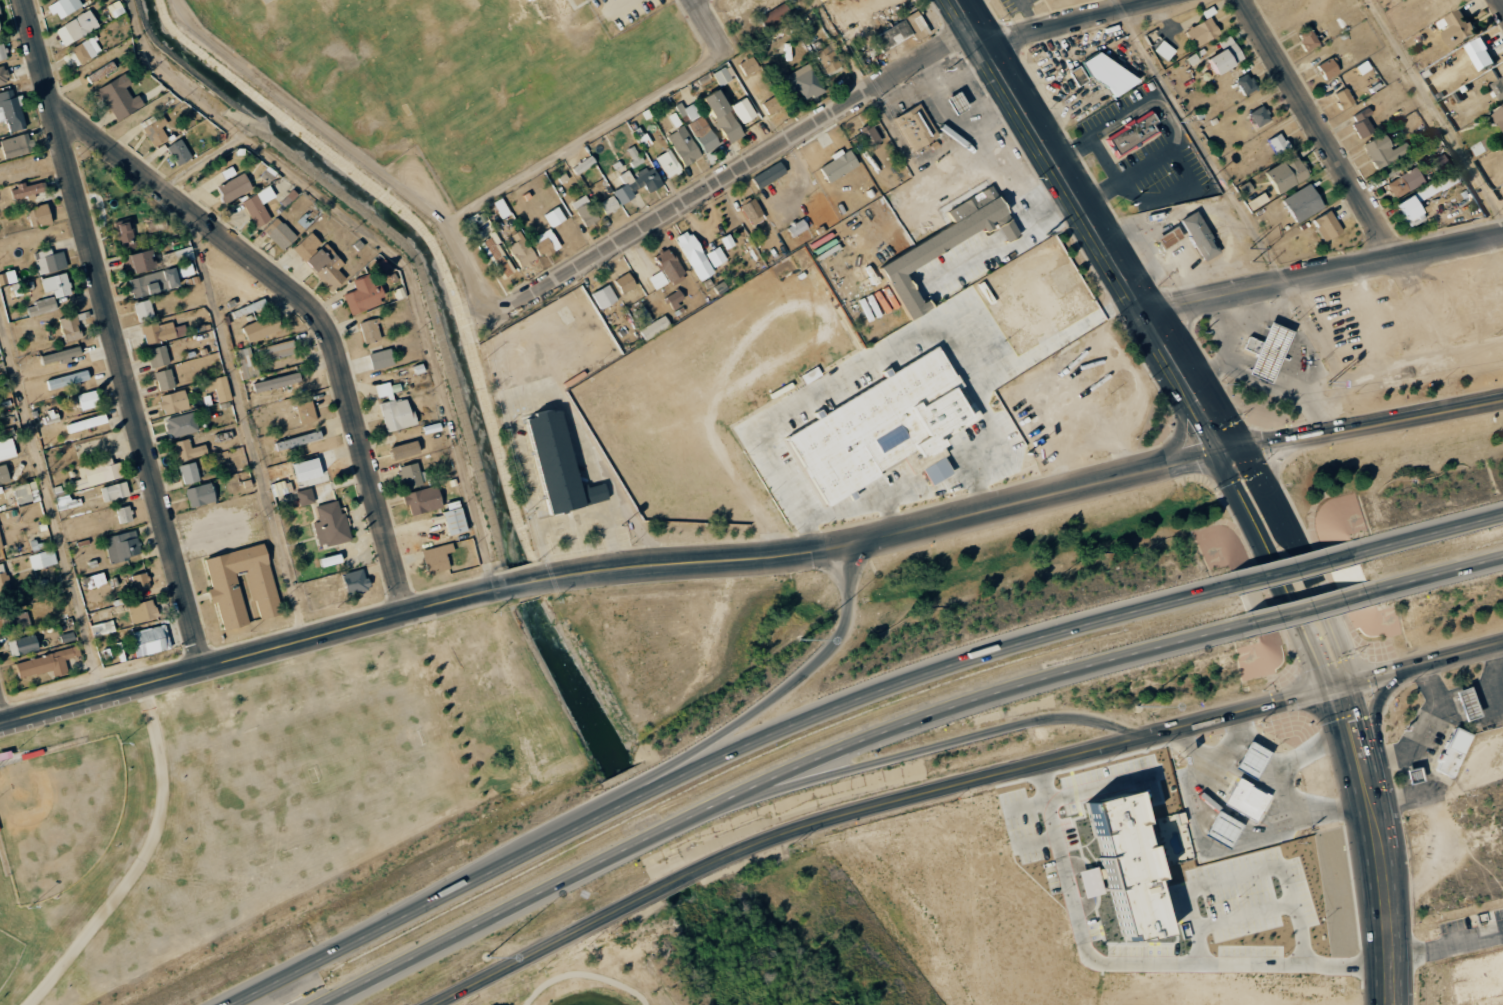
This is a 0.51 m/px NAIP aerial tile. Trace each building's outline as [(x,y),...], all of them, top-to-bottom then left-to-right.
[(82,7),(79,0),(56,0),(46,5),(51,14),(63,9),(65,14),(82,7)] [(761,15),(766,27),(791,16),(786,4),(761,15)] [(1456,48),(1480,32),(1463,7),(1439,23),(1456,48)] [(64,47),(99,26),(89,9),(55,30),(64,47)] [(1219,35),(1212,18),(1186,28),(1193,46),(1219,35)] [(882,49),(912,36),(906,21),(875,34),(882,49)] [(1320,44),(1311,28),(1298,35),(1306,51),(1320,44)] [(1244,59),(1230,35),(1218,41),(1223,50),(1209,57),(1218,74),(1244,59)] [(61,55),(69,69),(101,50),(93,36),(61,55)] [(1480,71),(1497,64),(1486,37),(1469,44),(1480,71)] [(1167,61),(1175,50),(1162,40),(1154,50),(1167,61)] [(826,74),(841,67),(831,44),(816,51),(826,74)] [(738,63),(745,76),(759,68),(752,55),(738,63)] [(1326,80),(1341,71),(1333,57),(1318,65),(1326,80)] [(823,88),(808,62),(782,78),(797,103),(823,88)] [(1088,80),(1080,65),(1069,71),(1078,86),(1088,80)] [(719,86),(732,79),(725,66),(712,72),(719,86)] [(1245,96),(1257,89),(1248,73),(1236,79),(1245,96)] [(131,84),(126,74),(98,88),(114,121),(144,106),(138,95),(131,98),(126,87),(131,84)] [(1495,82),(1502,99),(1502,79),(1495,82)] [(1335,93),(1342,108),(1355,102),(1347,87),(1335,93)] [(6,120),(9,132),(25,128),(14,88),(0,92),(0,122),(6,120)] [(702,99),(729,144),(745,134),(717,89),(702,99)] [(955,114),(969,108),(961,91),(947,97),(955,114)] [(768,115),(783,108),(777,95),(762,102),(768,115)] [(755,115),(745,97),(731,104),(742,123),(755,115)] [(682,108),(703,153),(717,146),(695,101),(682,108)] [(894,118),(913,151),(939,136),(920,103),(894,118)] [(1271,120),(1263,105),(1249,113),(1257,127),(1271,120)] [(1359,137),(1374,132),(1365,109),(1351,115),(1359,137)] [(1117,159),(1160,132),(1156,124),(1159,122),(1152,110),(1104,139),(1117,159)] [(153,147),(168,139),(161,127),(168,124),(163,116),(156,120),(153,116),(140,123),(153,147)] [(666,135),(683,167),(701,157),(684,126),(666,135)] [(5,160),(34,151),(28,132),(0,141),(5,160)] [(1269,138),(1276,154),(1290,148),(1282,132),(1269,138)] [(1362,145),(1377,169),(1409,150),(1404,142),(1393,148),(1383,133),(1362,145)] [(1500,146),(1495,135),(1474,145),(1480,156),(1500,146)] [(177,165),(192,159),(182,139),(168,145),(177,165)] [(625,150),(634,166),(642,161),(633,146),(625,150)] [(831,157),(833,160),(819,168),(828,183),(859,165),(848,147),(831,157)] [(656,156),(665,178),(680,172),(670,149),(656,156)] [(1449,166),(1441,153),(1431,160),(1438,172),(1449,166)] [(1267,168),(1276,191),(1309,178),(1300,155),(1267,168)] [(572,167),(576,174),(595,163),(591,156),(572,167)] [(752,176),(758,188),(787,175),(781,163),(752,176)] [(613,191),(621,205),(635,197),(632,191),(643,185),(646,191),(661,182),(651,165),(632,176),(629,170),(619,176),(624,185),(613,191)] [(1423,182),(1415,167),(1385,183),(1394,198),(1423,182)] [(1395,202),(1409,227),(1426,218),(1418,203),(1460,179),(1455,169),(1395,202)] [(225,202),(252,190),(245,173),(217,186),(225,202)] [(29,195),(30,197),(47,192),(44,180),(11,188),(14,199),(29,195)] [(1323,208),(1312,184),(1283,196),(1294,221),(1323,208)] [(877,267),(909,319),(930,306),(926,299),(923,301),(906,273),(980,227),(983,233),(993,227),(990,222),(993,220),(1005,240),(1018,232),(990,185),(947,211),(953,221),(877,267)] [(242,200),(256,227),(271,219),(263,204),(275,197),(270,186),(242,200)] [(1269,201),(1263,192),(1247,202),(1253,212),(1269,201)] [(586,227),(599,218),(584,194),(571,203),(586,227)] [(604,214),(619,208),(613,195),(599,202),(604,214)] [(502,219),(511,214),(502,197),(493,202),(502,219)] [(765,218),(754,197),(740,205),(751,226),(765,218)] [(52,223),(48,204),(28,208),(31,226),(52,223)] [(565,220),(558,206),(545,213),(551,226),(565,220)] [(1323,241),(1341,232),(1331,210),(1312,219),(1323,241)] [(472,240),(492,231),(482,211),(462,221),(472,240)] [(1180,220),(1205,261),(1221,252),(1196,211),(1180,220)] [(282,250),(296,237),(278,217),(264,230),(282,250)] [(808,228),(803,218),(787,226),(792,237),(808,228)] [(120,248),(124,247),(126,255),(138,251),(129,220),(113,224),(120,248)] [(1156,238),(1163,249),(1182,237),(1176,226),(1156,238)] [(533,238),(545,256),(561,246),(549,228),(533,238)] [(520,267),(535,260),(520,230),(512,235),(515,242),(509,245),(520,267)] [(713,273),(692,230),(677,237),(697,280),(713,273)] [(304,260),(321,242),(311,231),(293,249),(304,260)] [(495,233),(482,240),(500,278),(514,272),(495,233)] [(305,262),(332,291),(346,278),(338,269),(344,263),(326,243),(305,262)] [(194,259),(190,246),(162,254),(166,267),(194,259)] [(705,254),(713,267),(727,259),(719,246),(705,254)] [(39,275),(67,267),(62,251),(53,253),(51,248),(33,253),(39,275)] [(684,277),(669,248),(654,255),(670,285),(684,277)] [(122,256),(127,275),(156,268),(151,249),(122,256)] [(180,278),(195,274),(191,262),(176,266),(180,278)] [(181,287),(176,268),(128,278),(132,298),(181,287)] [(648,277),(655,290),(668,282),(661,270),(648,277)] [(636,286),(629,272),(615,279),(622,293),(636,286)] [(53,290),(55,298),(71,294),(66,273),(41,279),(44,292),(53,290)] [(351,314),(386,300),(380,284),(373,287),(368,274),(352,280),(356,290),(343,294),(351,314)] [(600,309),(617,300),(608,284),(591,293),(600,309)] [(665,297),(672,308),(686,300),(679,289),(665,297)] [(36,305),(27,307),(28,316),(57,310),(54,297),(35,301),(36,305)] [(133,304),(139,322),(155,317),(149,299),(133,304)] [(281,331),(277,314),(242,324),(247,341),(281,331)] [(60,318),(64,341),(81,338),(77,315),(60,318)] [(639,328),(644,339),(670,327),(665,316),(639,328)] [(381,339),(376,318),(359,323),(365,344),(381,339)] [(146,344),(186,335),(184,325),(174,327),(172,320),(142,327),(146,344)] [(1250,374),(1273,383),(1293,330),(1269,322),(1250,374)] [(1244,348),(1257,353),(1262,341),(1249,336),(1244,348)] [(262,363),(296,353),(292,339),(258,349),(262,363)] [(784,438),(825,507),(845,494),(849,500),(856,497),(852,490),(879,474),(877,470),(900,457),(912,474),(919,469),(929,485),(952,472),(942,455),(946,454),(940,445),(944,443),(941,440),(980,416),(936,345),(890,372),(887,366),(881,370),(884,376),(822,414),(818,407),(812,412),(815,418),(784,438)] [(81,356),(79,346),(41,355),(43,365),(81,356)] [(147,349),(150,368),(169,364),(166,346),(147,349)] [(256,376),(249,347),(234,351),(241,380),(256,376)] [(394,364),(390,348),(368,354),(373,370),(394,364)] [(175,386),(169,368),(154,373),(160,391),(175,386)] [(47,378),(49,387),(89,382),(88,372),(47,378)] [(252,383),(254,392),(301,382),(299,373),(252,383)] [(218,403),(231,399),(225,375),(202,381),(204,392),(214,389),(218,403)] [(380,403),(387,432),(416,425),(409,398),(394,401),(389,382),(375,385),(378,398),(387,396),(388,401),(380,403)] [(78,394),(82,410),(99,405),(95,389),(78,394)] [(162,414),(188,409),(185,390),(159,395),(162,414)] [(301,424),(317,420),(312,400),(296,404),(301,424)] [(526,419),(552,515),(610,497),(606,482),(590,485),(589,482),(580,485),(560,410),(551,411),(550,408),(542,408),(535,411),(535,416),(526,419)] [(165,419),(170,438),(197,431),(192,412),(165,419)] [(66,424),(69,433),(107,422),(105,413),(66,424)] [(16,456),(11,437),(0,441),(0,460),(16,456)] [(175,461),(207,454),(205,444),(190,447),(188,439),(171,443),(175,461)] [(390,447),(393,460),(420,453),(417,440),(390,447)] [(300,487),(323,481),(317,457),(294,463),(300,487)] [(124,477),(120,461),(113,463),(111,458),(77,467),(80,479),(74,481),(76,489),(124,477)] [(199,480),(194,461),(178,466),(183,485),(199,480)] [(423,484),(418,463),(397,467),(402,489),(423,484)] [(9,484),(6,466),(0,467),(0,485),(9,484)] [(270,484),(274,497),(288,493),(284,480),(270,484)] [(39,500),(36,481),(13,485),(16,504),(39,500)] [(103,502),(129,495),(126,481),(100,488),(103,502)] [(190,508),(215,501),(210,482),(185,489),(190,508)] [(443,507),(437,485),(402,495),(405,505),(409,504),(412,516),(443,507)] [(300,506),(314,502),(311,488),(296,491),(300,506)] [(350,540),(340,500),(315,506),(319,522),(313,523),(319,547),(350,540)] [(116,508),(119,524),(133,521),(129,506),(116,508)] [(103,538),(110,563),(141,555),(135,530),(103,538)] [(428,574),(450,568),(446,553),(454,551),(452,542),(422,551),(428,574)] [(205,558),(212,589),(209,590),(212,603),(217,602),(223,631),(248,625),(236,572),(244,570),(251,602),(256,601),(260,620),(281,615),(265,544),(205,558)] [(29,554),(32,569),(57,565),(54,550),(29,554)] [(369,591),(364,569),(342,573),(347,595),(369,591)] [(11,591),(6,572),(0,573),(0,594),(11,591)] [(150,588),(146,572),(131,576),(135,592),(150,588)] [(132,624),(158,617),(153,599),(127,605),(132,624)] [(31,628),(28,612),(8,615),(11,631),(31,628)] [(114,631),(112,620),(90,626),(93,637),(114,631)] [(171,649),(166,625),(131,632),(136,656),(171,649)] [(12,657),(39,649),(35,634),(8,642),(12,657)] [(68,673),(64,659),(80,655),(78,647),(13,663),(17,679),(51,671),(53,677),(68,673)] [(1480,718),(1473,687),(1458,690),(1465,721),(1480,718)] [(1436,771),(1454,779),(1473,734),(1455,727),(1436,771)] [(1249,741),(1233,769),(1253,780),(1268,753),(1249,741)] [(1408,770),(1411,785),(1424,782),(1421,767),(1408,770)] [(1239,778),(1223,804),(1253,822),(1268,795),(1239,778)] [(1087,805),(1123,937),(1128,936),(1131,943),(1165,934),(1154,887),(1166,884),(1155,845),(1145,847),(1132,792),(1087,805)] [(1215,812),(1202,838),(1227,851),(1241,826),(1215,812)] [(1105,894),(1098,866),(1078,871),(1085,899),(1105,894)]
